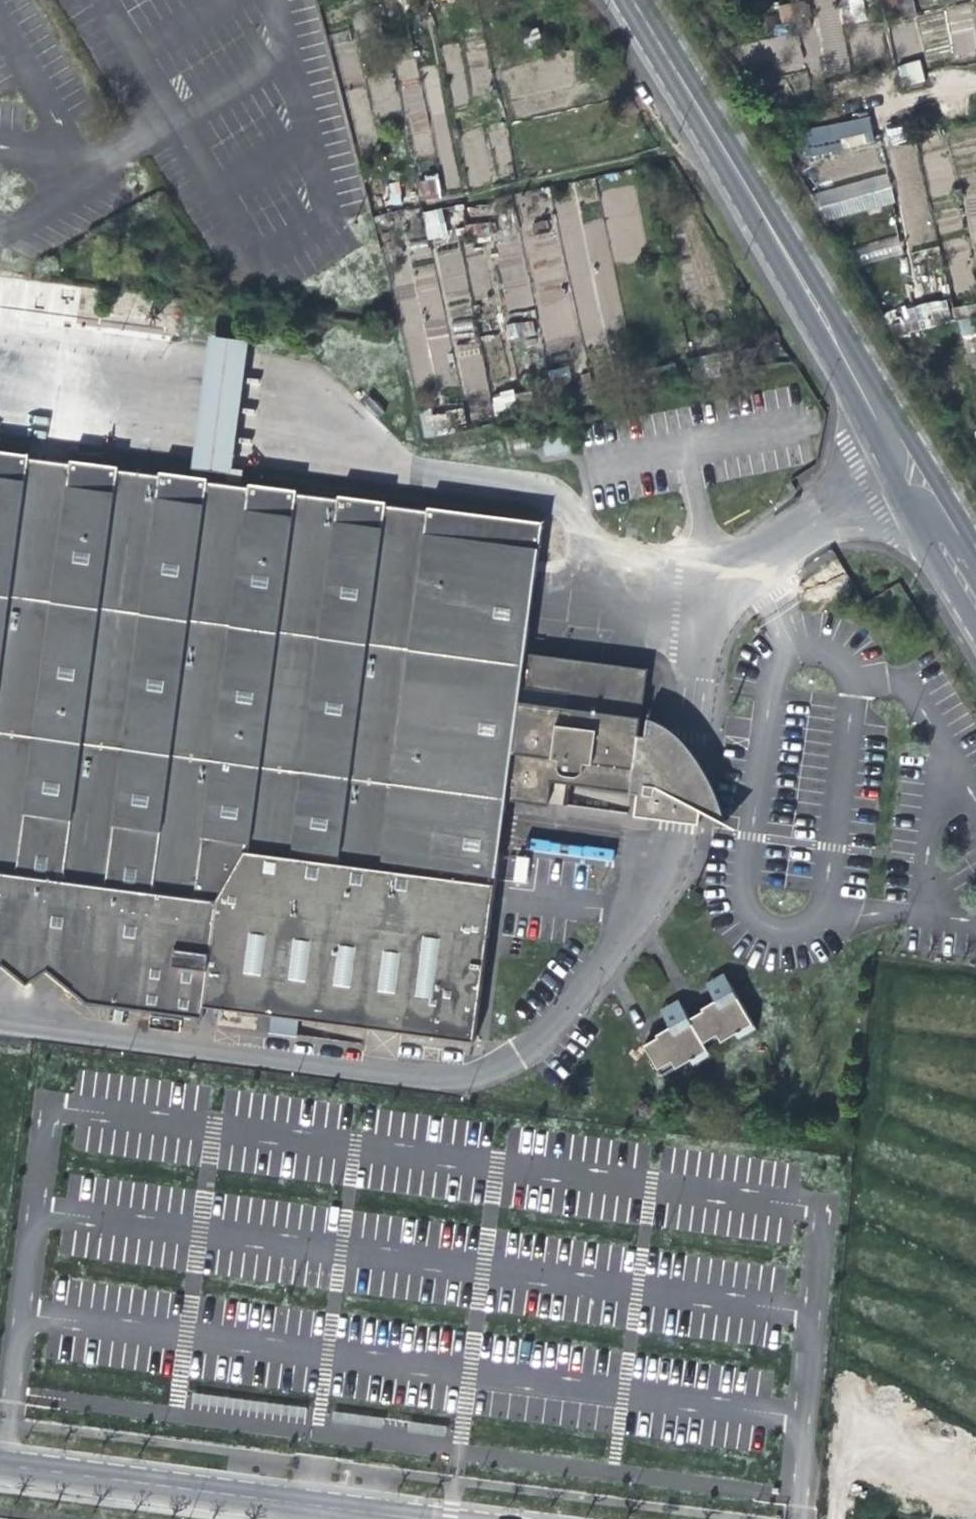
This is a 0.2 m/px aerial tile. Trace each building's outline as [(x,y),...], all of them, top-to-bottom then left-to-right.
[(908,9),(909,0),(889,0),(888,6),(908,9)] [(947,7),(948,20),(971,19),(970,5),(947,7)] [(917,59),(896,67),(904,89),(926,80),(917,59)] [(868,116),(799,131),(804,156),(873,141),(868,116)] [(918,144),(894,145),(898,200),(930,197),(927,151),(918,152),(918,144)] [(822,220),(894,204),(888,175),(816,191),(822,220)] [(442,209),(424,212),(428,238),(446,236),(442,209)] [(944,295),(904,313),(912,332),(953,314),(944,295)] [(241,352),(200,346),(192,404),(182,478),(223,483),(233,408),(241,352)] [(0,465),(0,977),(21,996),(49,984),(81,1011),(199,1026),(201,1009),(264,1017),(260,1044),(293,1047),(295,1022),(469,1044),(499,805),(542,811),(545,788),(554,789),(629,797),(634,798),(654,800),(659,758),(635,755),(637,736),(645,674),(518,657),(533,534),(435,522),(0,465)] [(645,737),(637,736),(635,755),(659,758),(654,800),(634,798),(632,817),(675,823),(696,825),(697,814),(705,821),(717,823),(710,796),(702,781),(689,754),(683,749),(658,730),(645,726),(645,737)] [(583,846),(582,854),(610,859),(612,851),(583,846)] [(750,1034),(717,989),(699,1004),(703,1009),(691,1019),(695,1024),(682,1034),(674,1024),(658,1037),(662,1042),(650,1052),(655,1056),(642,1067),(664,1096),(688,1076),(692,1082),(710,1067),(706,1062),(730,1043),(734,1047),(750,1034)]
